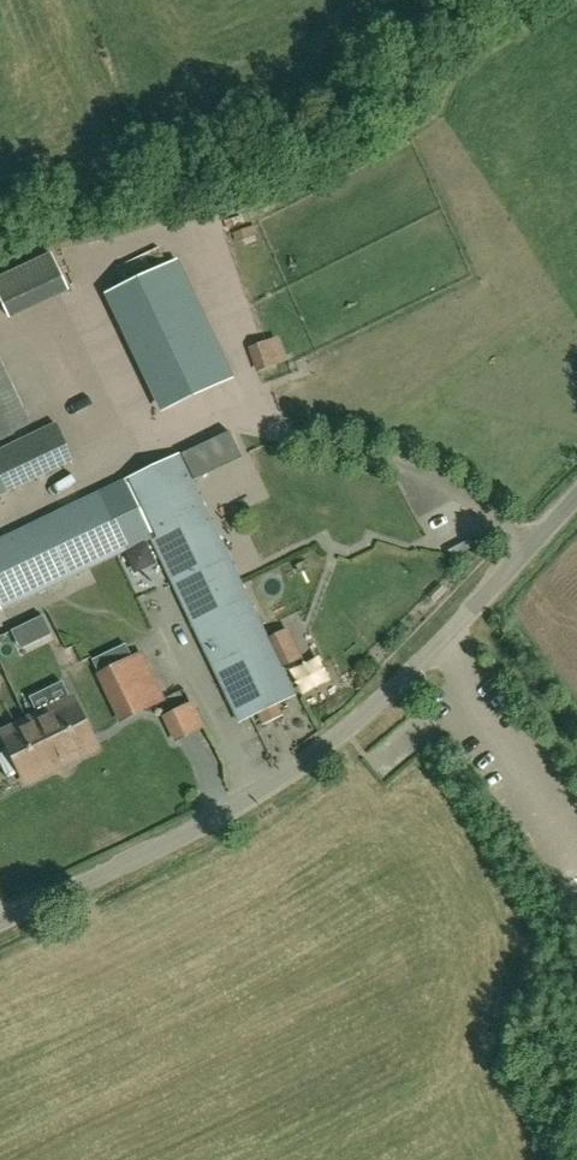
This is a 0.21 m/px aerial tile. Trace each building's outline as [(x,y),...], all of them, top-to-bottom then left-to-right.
[(68,290),(51,253),(0,277),(0,297),(10,318),(68,290)] [(232,377),(176,261),(111,292),(166,408),(232,377)] [(248,347),(256,371),(285,362),(277,337),(248,347)] [(30,423),(0,359),(0,437),(30,423)] [(72,459),(55,423),(0,450),(0,475),(7,490),(72,459)] [(189,476),(213,464),(203,445),(180,456),(124,483),(125,483),(103,494),(102,491),(0,540),(0,603),(3,608),(129,548),(128,546),(150,536),(194,628),(239,721),(258,712),(263,723),(279,715),(274,704),(294,695),(280,666),(300,657),(287,630),(267,639),(250,602),(249,602),(189,476)] [(448,536),(459,558),(486,545),(475,522),(448,536)] [(43,616),(29,622),(38,640),(51,634),(43,616)] [(121,720),(147,707),(164,700),(142,654),(125,662),(99,674),(121,720)] [(26,782),(97,748),(73,698),(2,733),(26,782)] [(173,710),(183,739),(214,728),(205,700),(173,710)]
